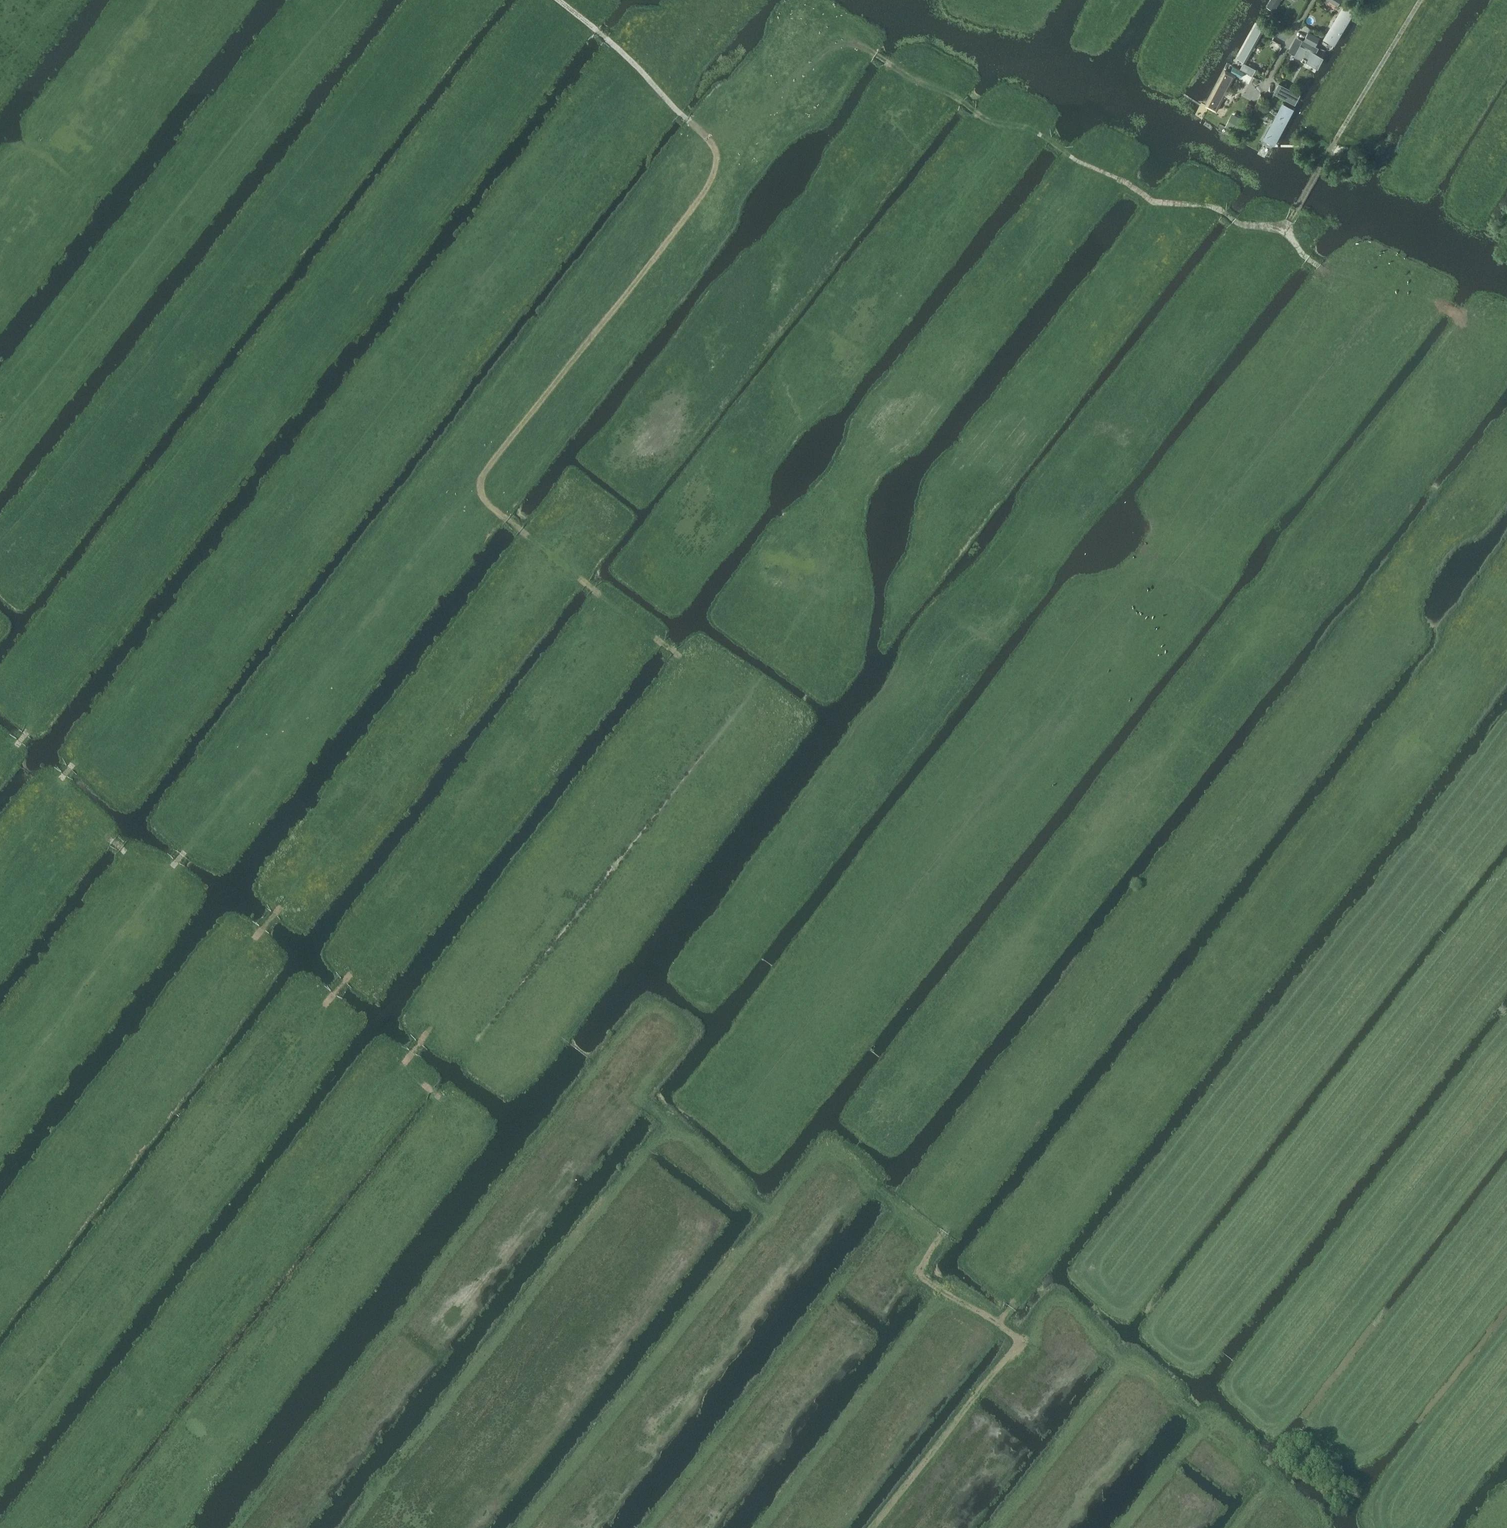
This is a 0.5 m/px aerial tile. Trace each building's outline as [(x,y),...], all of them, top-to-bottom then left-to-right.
[(1283,0),(1273,0),(1267,9),(1274,14),(1283,0)] [(1325,39),(1336,45),(1358,9),(1347,3),(1325,39)] [(1266,30),(1276,35),(1279,28),(1269,24),(1266,30)] [(1239,56),(1247,61),(1265,31),(1258,26),(1239,56)] [(1309,31),(1305,38),(1316,44),(1320,37),(1309,31)] [(1304,44),(1297,55),(1321,69),(1328,58),(1304,44)] [(1226,71),(1208,106),(1220,112),(1238,77),(1226,71)] [(1298,108),(1288,103),(1267,142),(1278,147),(1298,108)] [(1231,126),(1240,132),(1244,124),(1235,119),(1231,126)]
